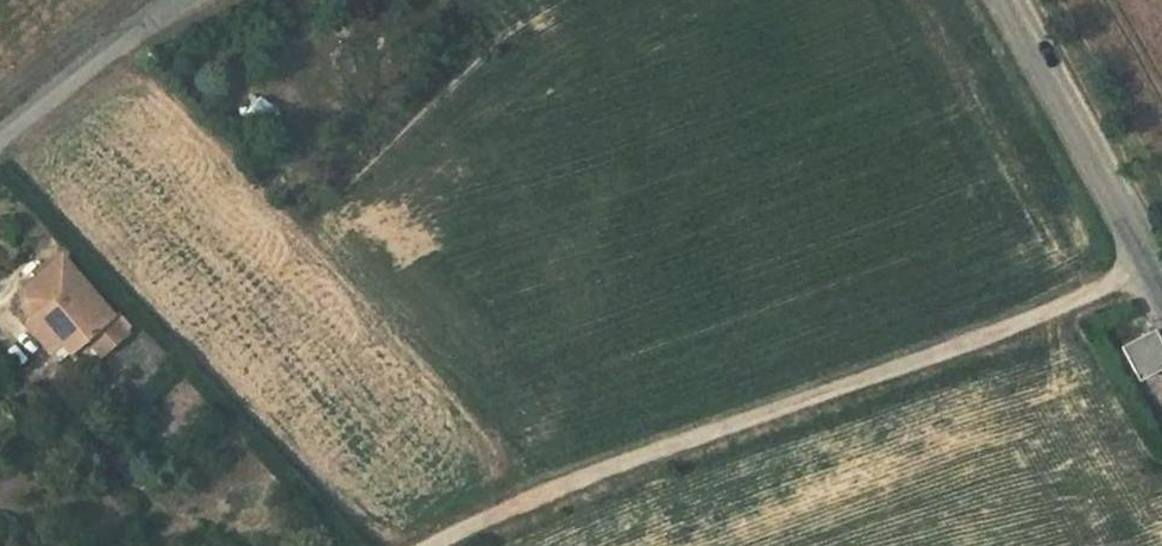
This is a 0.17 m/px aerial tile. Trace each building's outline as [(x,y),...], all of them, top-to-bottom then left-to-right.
[(126,337),(101,306),(63,258),(43,275),(60,296),(32,320),(26,324),(49,352),(60,343),(69,354),(85,341),(99,358),(126,337)] [(60,296),(43,275),(27,287),(25,311),(32,320),(60,296)] [(1161,365),(1161,351),(1151,328),(1115,344),(1131,379),(1161,365)]
